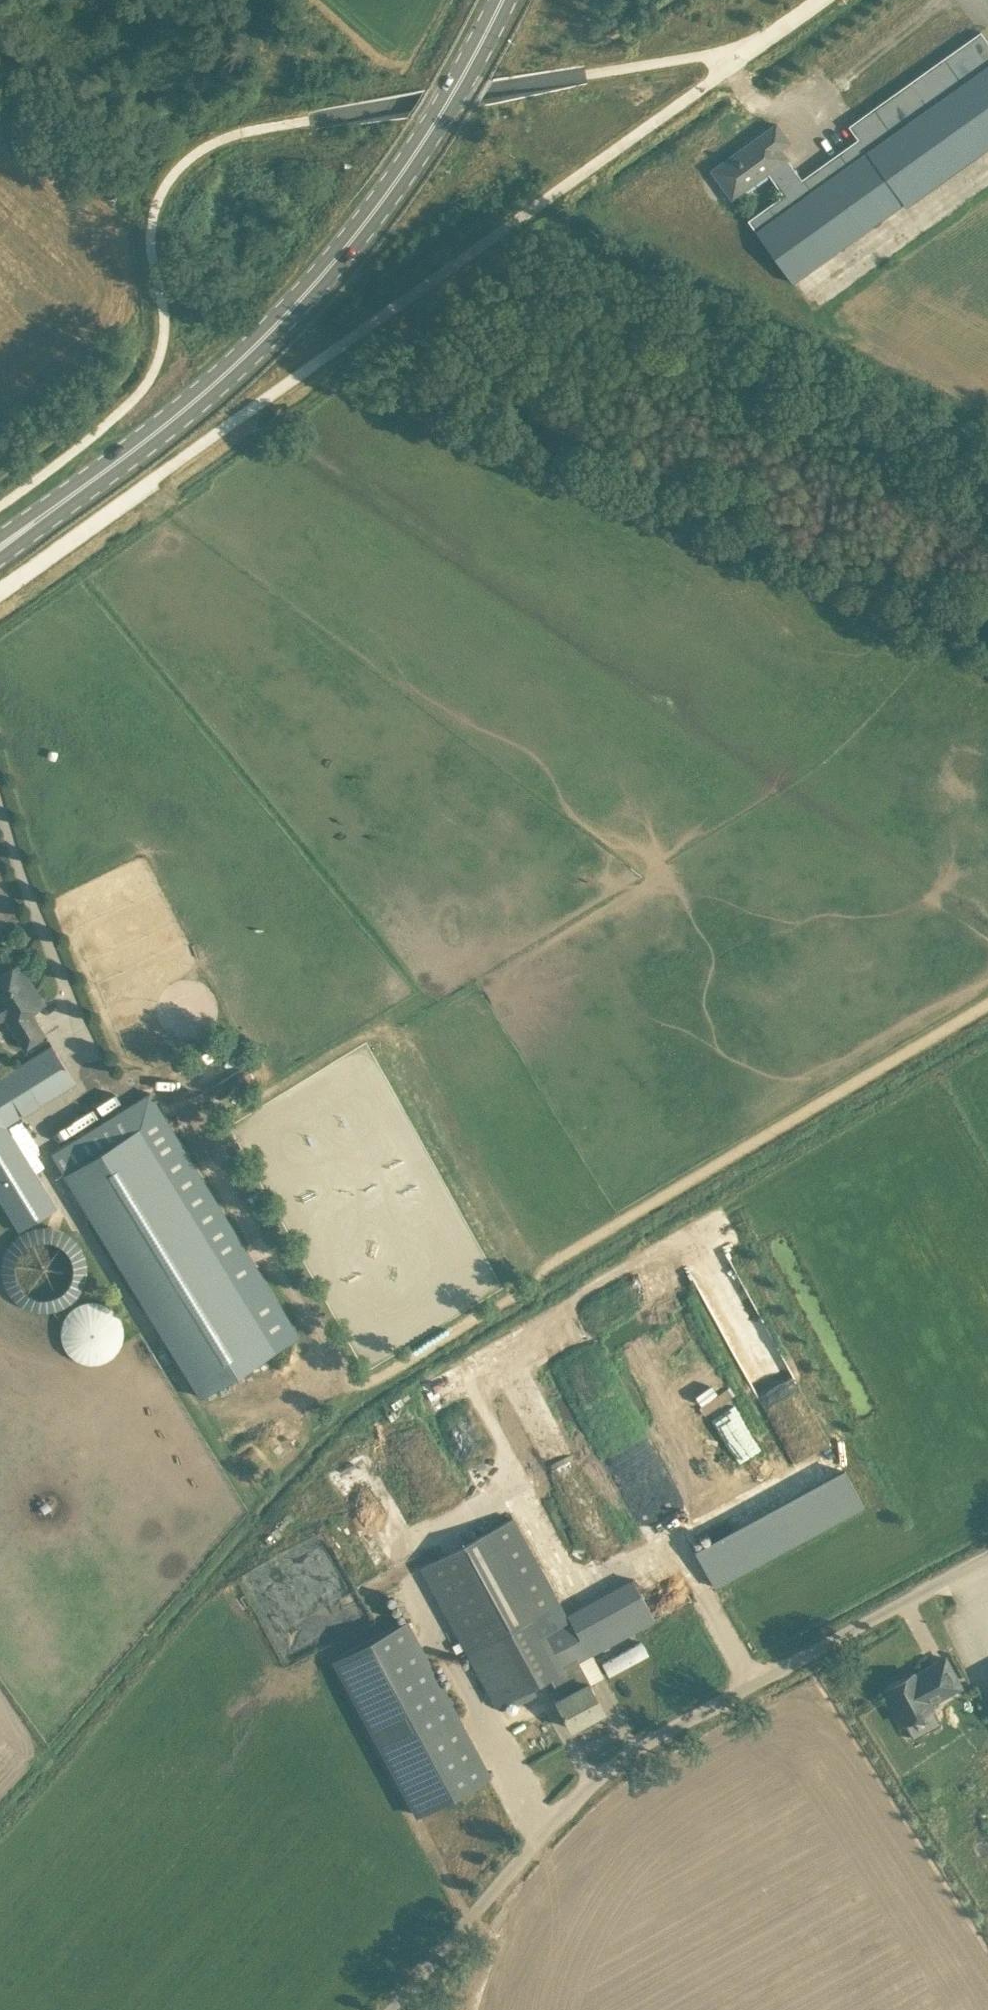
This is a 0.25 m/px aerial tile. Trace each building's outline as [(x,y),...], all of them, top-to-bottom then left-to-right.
[(767,172),(783,194),(750,218),(795,280),(904,202),(907,205),(967,163),(987,147),(987,41),(981,30),(849,125),(858,138),(802,178),(797,171),(798,170),(796,167),(794,168),(787,157),(780,147),(789,140),(777,123),(744,146),(749,153),(740,159),(735,152),(711,170),(731,198),(767,172)] [(4,1017),(23,1047),(47,1033),(36,1014),(48,1006),(20,961),(0,973),(0,1019),(4,1017)] [(52,1046),(35,1056),(57,1092),(74,1082),(52,1046)] [(278,1299),(268,1283),(150,1090),(52,1150),(92,1216),(149,1309),(159,1326),(222,1429),(331,1362),(288,1292),(278,1299)] [(18,1229),(57,1206),(0,1112),(0,1199),(18,1229)] [(82,1226),(29,1227),(30,1298),(46,1297),(46,1295),(60,1295),(60,1301),(83,1300),(82,1226)] [(123,1337),(124,1331),(92,1299),(61,1331),(86,1362),(122,1343),(123,1337)] [(806,1402),(795,1379),(777,1388),(780,1394),(765,1402),(773,1418),(806,1402)] [(784,1499),(695,1548),(715,1586),(804,1537),(784,1499)] [(469,1658),(471,1657),(496,1704),(550,1675),(561,1696),(557,1699),(572,1727),(604,1709),(590,1682),(591,1681),(579,1659),(655,1618),(636,1583),(569,1619),(513,1515),(421,1566),(469,1658)] [(490,1776),(407,1621),(336,1659),(419,1814),(490,1776)] [(643,1641),(602,1658),(607,1671),(648,1654),(643,1641)] [(929,1701),(960,1684),(945,1656),(914,1673),(912,1670),(885,1684),(904,1721),(932,1707),(929,1701)]
